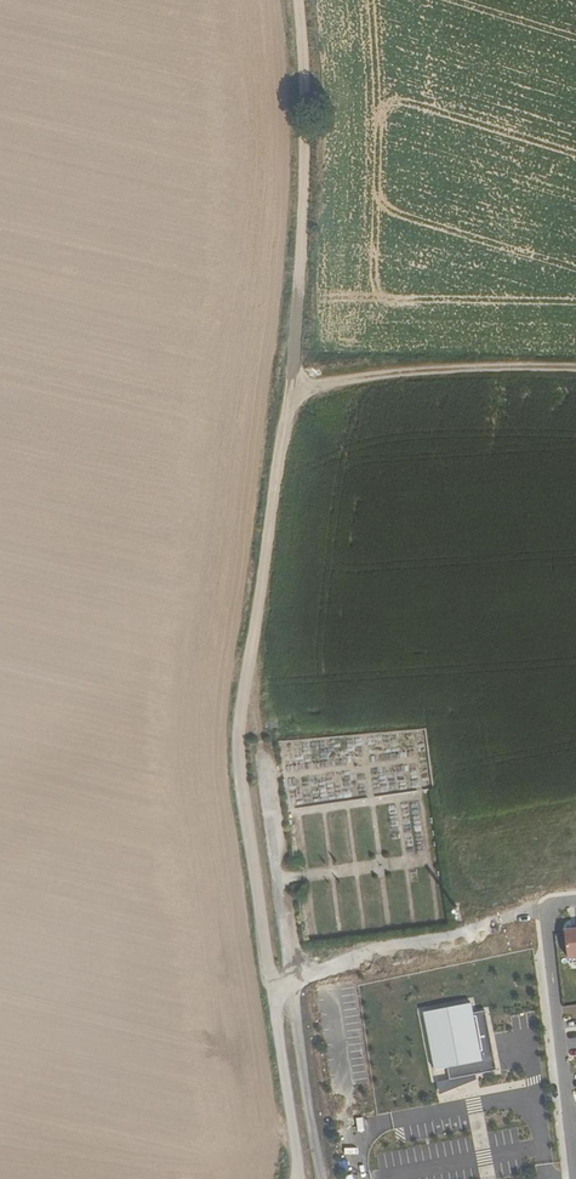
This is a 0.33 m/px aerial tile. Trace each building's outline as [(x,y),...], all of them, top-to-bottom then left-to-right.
[(567,930),(570,958),(575,958),(575,929),(567,930)] [(472,1000),(423,1010),(435,1069),(484,1060),(472,1000)]
